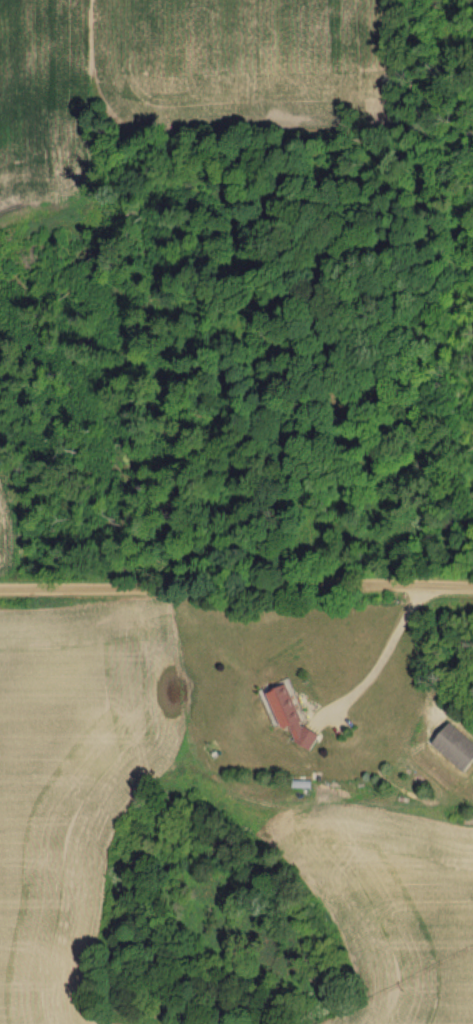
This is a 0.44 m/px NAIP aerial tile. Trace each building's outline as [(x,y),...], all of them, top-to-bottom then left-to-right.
[(293,684),(275,691),(300,753),(318,746),(293,684)] [(472,767),(472,740),(454,723),(435,744),(467,773),(472,767)]
